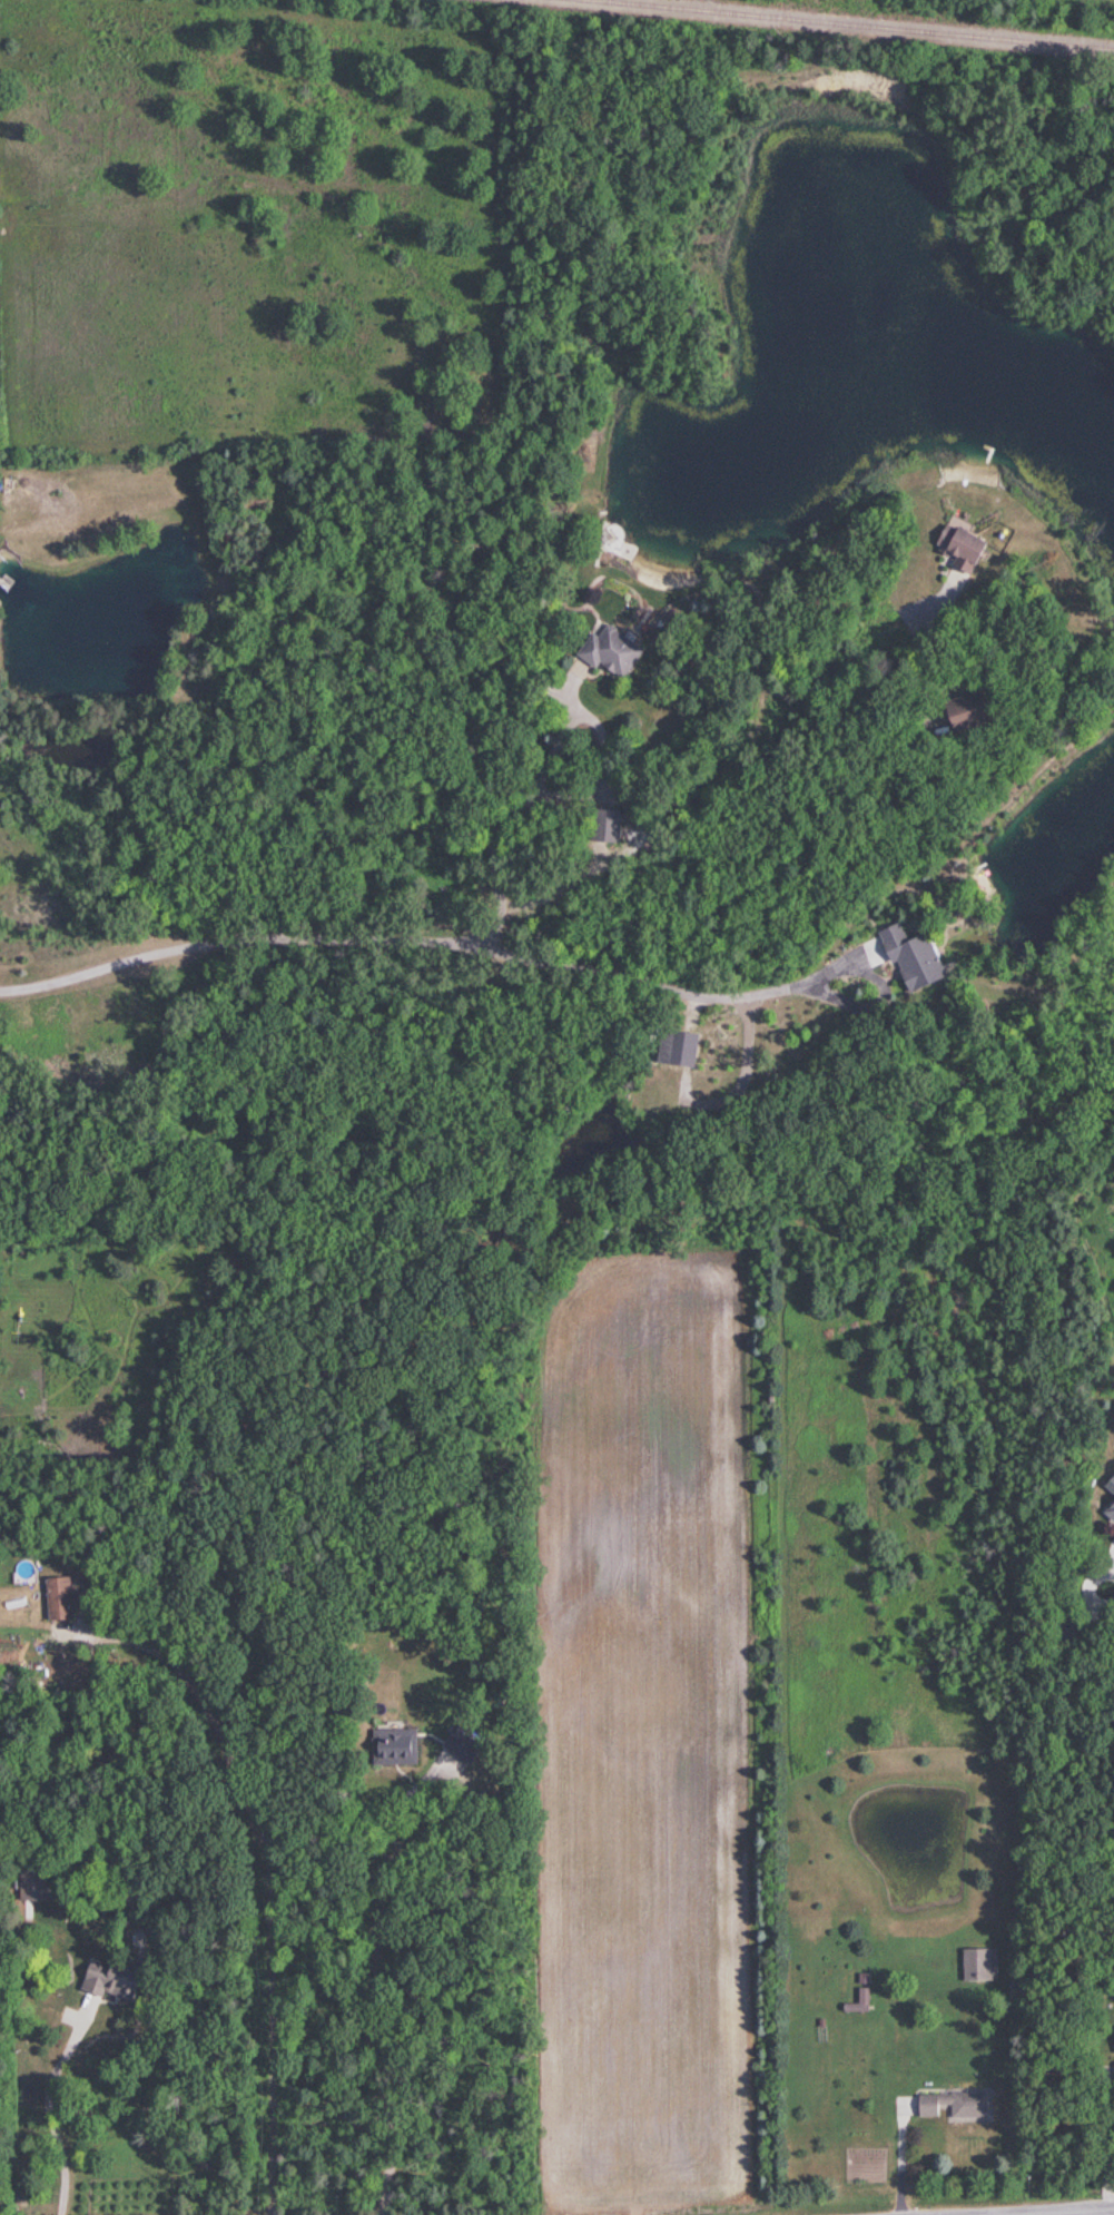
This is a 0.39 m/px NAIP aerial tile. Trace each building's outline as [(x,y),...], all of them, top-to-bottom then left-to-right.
[(948,567),(964,574),(979,540),(939,523),(928,548),(952,558),(948,567)] [(573,652),(614,682),(637,650),(596,620),(573,652)] [(971,697),(938,697),(938,723),(971,723),(971,697)] [(586,841),(614,842),(615,810),(586,809),(586,841)] [(942,977),(925,931),(900,940),(894,923),(872,931),(884,963),(891,961),(902,991),(942,977)] [(688,1068),(692,1035),(653,1029),(648,1062),(688,1068)] [(1113,1524),(1113,1477),(1110,1474),(1101,1487),(1113,1496),(1100,1514),(1113,1524)] [(67,1620),(67,1578),(42,1578),(42,1620),(67,1620)] [(368,1731),(369,1767),(415,1766),(415,1730),(368,1731)] [(40,1868),(16,1868),(16,1902),(40,1902),(40,1868)] [(997,1950),(961,1950),(961,1982),(997,1982),(997,1950)] [(84,1960),(77,1987),(123,1999),(130,1972),(84,1960)] [(869,2011),(869,1989),(857,1988),(857,2004),(843,2004),(843,2011),(869,2011)] [(984,2118),(984,2094),(916,2093),(915,2117),(939,2117),(939,2107),(948,2107),(948,2118),(984,2118)]
